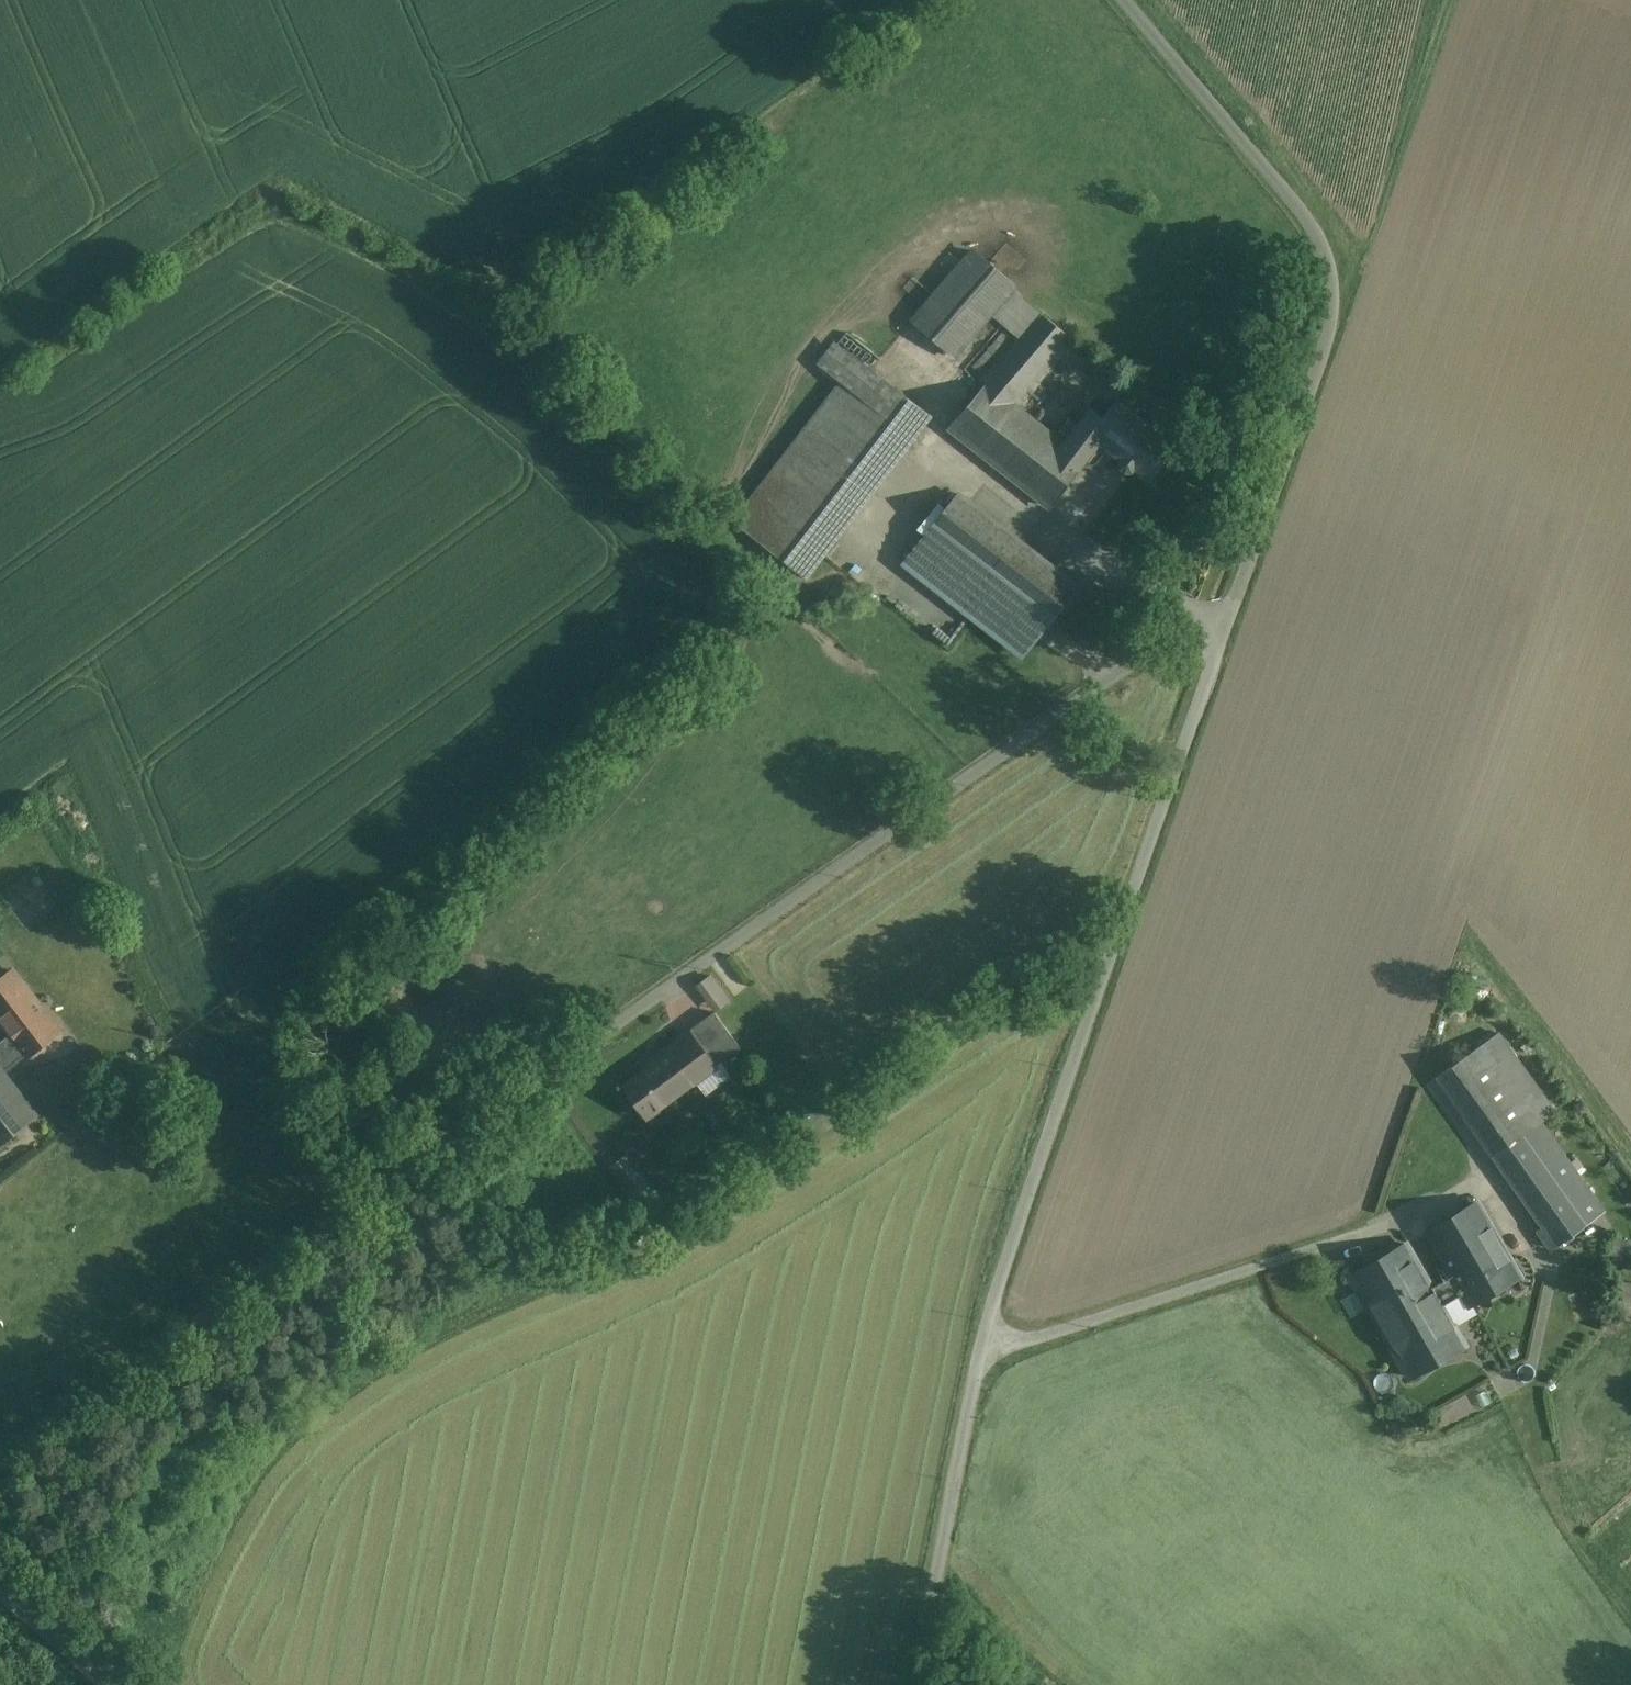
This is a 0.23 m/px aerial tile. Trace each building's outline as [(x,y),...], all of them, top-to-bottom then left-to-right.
[(1019,287),(974,247),(911,319),(956,359),(1019,287)] [(1042,312),(1018,292),(996,318),(1020,338),(1042,312)] [(1100,445),(1149,480),(1178,440),(1118,396),(1093,400),(1065,439),(1021,405),(1073,338),(1042,314),(951,429),(1052,508),(1100,445)] [(734,520),(810,578),(935,416),(834,339),(814,366),(838,384),(734,520)] [(896,561),(1024,659),(1078,589),(950,491),(896,561)] [(0,1044),(0,1069),(3,1073),(43,1043),(59,1031),(14,972),(0,983),(0,1019),(12,1035),(0,1044)] [(722,1010),(736,997),(715,972),(700,984),(722,1010)] [(745,1050),(715,1009),(639,1064),(642,1069),(621,1085),(647,1120),(745,1050)] [(1500,1031),(1437,1078),(1550,1247),(1602,1210),(1543,1124),(1558,1112),(1500,1031)] [(43,1043),(28,1056),(30,1059),(36,1059),(46,1052),(47,1047),(43,1043)] [(36,1116),(3,1073),(0,1069),(0,1143),(36,1116)] [(1481,1198),(1424,1231),(1449,1276),(1459,1292),(1468,1308),(1524,1275),(1481,1198)] [(1411,1239),(1348,1273),(1407,1381),(1469,1347),(1444,1300),(1459,1292),(1449,1276),(1436,1284),(1411,1239)]
